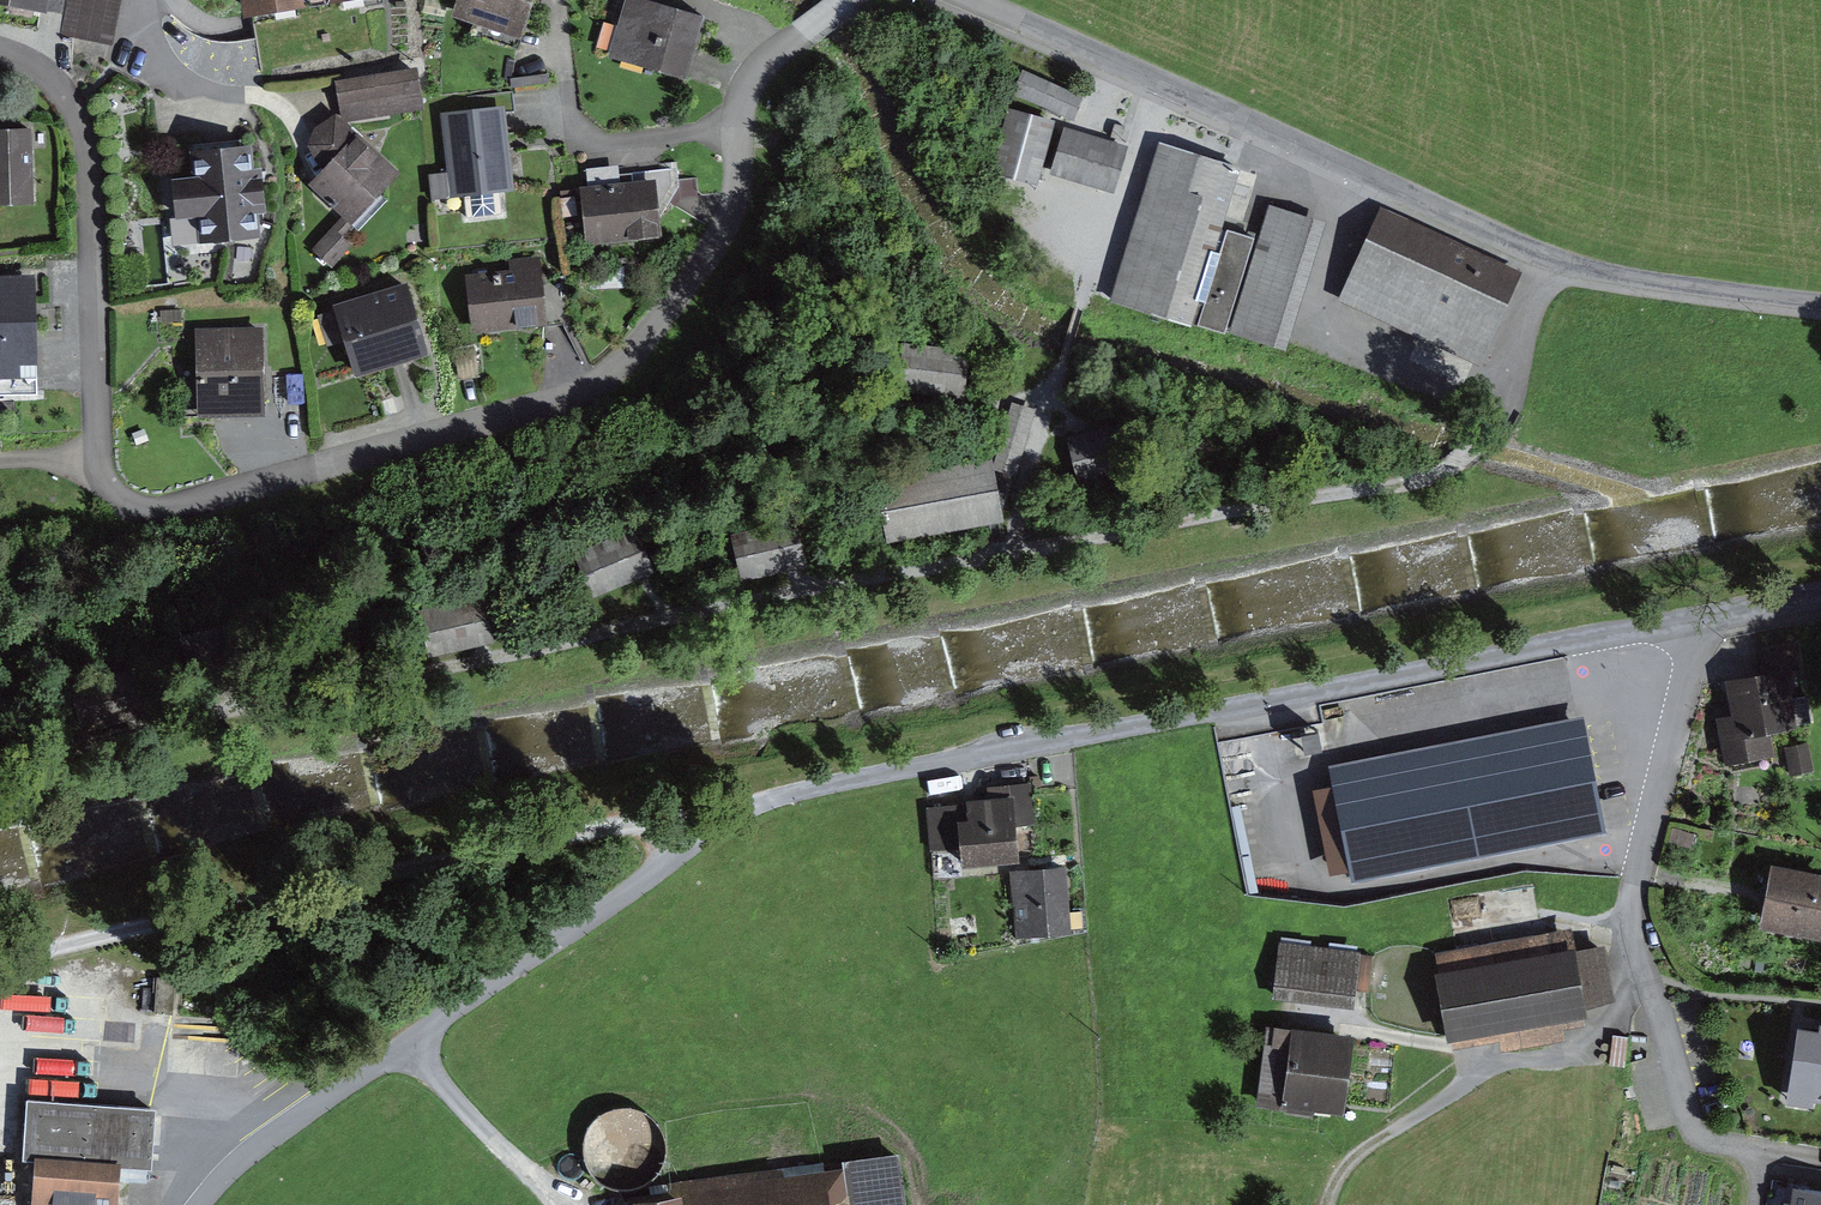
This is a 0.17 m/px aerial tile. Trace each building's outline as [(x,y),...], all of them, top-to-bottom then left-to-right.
[(255,11),(314,0),(253,0),(255,11)] [(459,9),(517,28),(527,0),(462,0),(459,9)] [(696,19),(631,2),(618,52),(683,69),(696,19)] [(1085,94),(1023,67),(1012,91),(1074,119),(1085,94)] [(411,71),(339,83),(344,114),(417,102),(411,71)] [(1051,122),(1000,107),(983,170),(1033,184),(1051,122)] [(498,112),(447,118),(456,191),(507,185),(498,112)] [(1121,147),(1052,132),(1042,178),(1111,193),(1121,147)] [(0,134),(0,198),(29,198),(27,133),(0,134)] [(330,140),(292,176),(346,233),(384,198),(330,140)] [(1240,170),(1161,146),(1115,297),(1223,330),(1251,236),(1223,227),(1240,170)] [(240,163),(153,171),(163,268),(250,260),(240,163)] [(651,183),(586,191),(591,238),(656,231),(651,183)] [(984,187),(968,191),(973,209),(989,205),(984,187)] [(1272,209),(1233,332),(1280,346),(1318,223),(1272,209)] [(1513,274),(1382,216),(1347,295),(1478,353),(1513,274)] [(343,265),(322,249),(301,276),(322,292),(343,265)] [(515,274),(472,279),(477,326),(543,318),(536,260),(514,263),(515,274)] [(0,282),(0,389),(34,388),(30,280),(0,282)] [(405,290),(340,309),(357,366),(422,348),(405,290)] [(255,332),(201,334),(204,411),(258,409),(255,332)] [(968,344),(900,339),(896,393),(964,397),(968,344)] [(1036,407),(1011,400),(992,468),(1017,475),(1036,407)] [(1111,420),(1064,432),(1078,485),(1126,472),(1111,420)] [(991,458),(875,483),(887,538),(1003,513),(992,468),(991,458)] [(799,524),(731,537),(739,579),(807,565),(799,524)] [(636,525),(573,551),(591,595),(654,569),(636,525)] [(485,593),(418,607),(429,657),(496,643),(485,593)] [(1784,674),(1730,683),(1736,716),(1720,719),(1729,770),(1772,762),(1767,731),(1793,726),(1784,674)] [(1583,717),(1330,768),(1334,787),(1314,792),(1331,876),(1352,872),(1354,884),(1606,833),(1583,717)] [(1029,821),(1026,786),(990,790),(992,803),(971,805),(973,824),(963,825),(966,863),(1014,858),(1010,823),(1029,821)] [(1776,872),(1767,923),(1820,932),(1820,880),(1776,872)] [(1066,928),(1063,873),(1015,876),(1019,931),(1066,928)] [(1355,956),(1284,947),(1279,994),(1349,1002),(1355,956)] [(1569,955),(1441,977),(1451,1035),(1579,1013),(1569,955)] [(1801,1031),(1792,1099),(1820,1103),(1820,1034),(1801,1031)] [(1347,1041),(1293,1034),(1286,1101),(1340,1107),(1347,1041)] [(27,1102),(23,1161),(34,1162),(31,1204),(118,1204),(121,1167),(150,1169),(154,1111),(27,1102)] [(647,1204),(834,1204),(831,1185),(647,1204)] [(1798,1191),(1795,1204),(1820,1204),(1820,1195),(1798,1191)]
